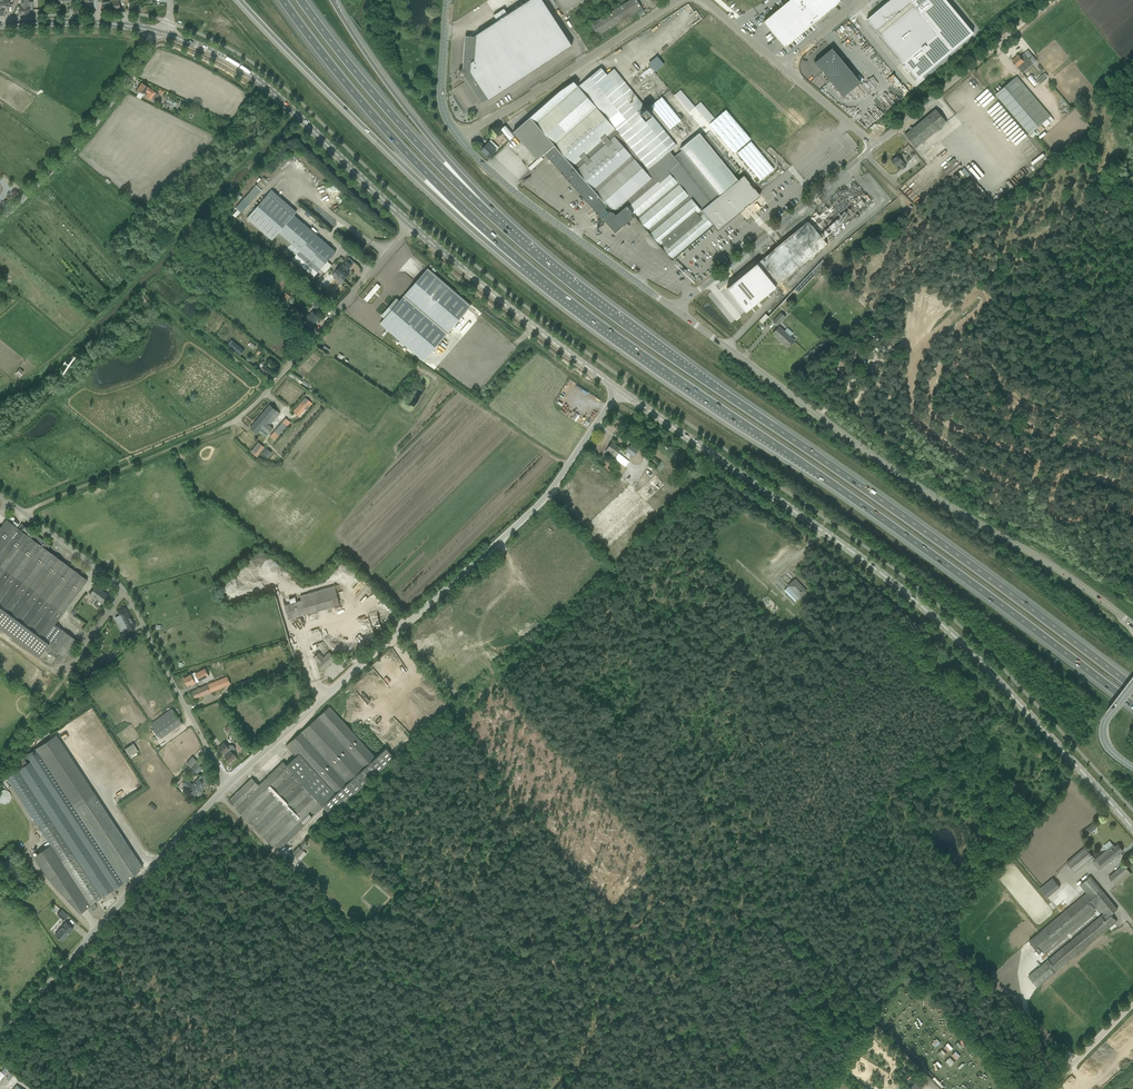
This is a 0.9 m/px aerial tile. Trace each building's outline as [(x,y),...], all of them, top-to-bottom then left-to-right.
[(9,8),(9,0),(0,0),(0,15),(3,15),(3,9),(9,8)] [(29,14),(28,6),(28,3),(29,3),(29,0),(21,0),(21,6),(19,6),(20,15),(29,14)] [(102,10),(111,10),(110,0),(102,0),(102,10)] [(119,9),(118,0),(110,0),(111,10),(119,9)] [(465,77),(465,76),(482,102),(488,98),(488,100),(572,45),(543,0),(525,0),(524,3),(520,2),(520,6),(515,5),(515,9),(508,14),(504,8),(494,15),(497,21),(473,37),(465,36),(464,47),(465,47),(463,70),(462,70),(461,70),(460,70),(460,71),(459,71),(459,72),(458,73),(459,73),(459,76),(460,76),(460,77),(461,77),(462,77),(463,77),(464,77),(465,77)] [(639,4),(637,0),(629,0),(590,24),(598,36),(642,8),(639,4)] [(764,21),(785,47),(814,23),(815,23),(816,22),(815,21),(841,0),(840,0),(789,0),(764,21)] [(867,19),(876,30),(903,62),(917,79),(973,33),(946,0),(889,0),(888,1),(875,12),(885,23),(877,29),(867,18),(867,19)] [(815,62),(843,96),(860,82),(832,48),(815,62)] [(1025,53),(1021,57),(1019,55),(1012,61),(1017,67),(1021,64),(1026,70),(1034,63),(1025,53)] [(657,55),(648,63),(655,71),(664,64),(657,55)] [(547,155),(615,232),(633,217),(631,214),(633,212),(636,217),(638,219),(641,222),(644,227),(663,248),(665,251),(669,256),(672,259),(707,229),(713,224),(718,230),(744,209),(744,208),(748,204),(749,205),(761,195),(754,188),(754,189),(749,183),(750,183),(744,175),(739,179),(725,162),(729,159),(725,155),(721,158),(699,132),(680,148),(682,150),(674,156),(670,151),(677,145),(613,69),(607,74),(601,67),(578,86),(574,81),(560,91),(513,132),(537,159),(545,153),(547,155)] [(1030,134),(1043,123),(1051,116),(1017,76),(996,94),(1030,134)] [(148,87),(142,83),(137,89),(144,94),(146,95),(145,96),(150,100),(151,99),(155,101),(159,95),(148,87)] [(651,105),(670,129),(681,120),(663,96),(651,105)] [(916,148),(947,122),(936,109),(905,134),(916,148)] [(752,139),(728,110),(711,124),(735,153),(752,139)] [(506,125),(501,129),(510,140),(515,136),(506,125)] [(488,157),(489,158),(496,150),(488,142),(484,147),(484,146),(483,147),(481,150),(488,157)] [(774,169),(751,142),(737,154),(760,181),(774,169)] [(544,154),(528,168),(530,171),(546,157),(544,154)] [(902,169),(906,166),(897,155),(891,161),(896,167),(899,165),(902,169)] [(961,170),(967,177),(970,174),(964,167),(961,170)] [(829,244),(824,237),(872,200),(858,182),(757,260),(776,285),(829,244)] [(980,186),(975,190),(980,196),(985,192),(980,186)] [(269,193),(247,218),(272,240),(276,236),(297,254),(293,259),(314,277),(336,252),(269,193)] [(335,272),(344,279),(349,273),(347,271),(352,265),(347,260),(342,266),(341,265),(335,272)] [(799,292),(826,263),(823,260),(795,289),(799,292)] [(776,286),(756,263),(744,273),(745,275),(730,287),(729,286),(727,287),(746,311),(776,286)] [(385,318),(380,323),(423,360),(471,305),(428,268),(400,301),(396,298),(381,315),(385,318)] [(316,288),(320,283),(317,281),(315,278),(311,283),(313,285),(316,288)] [(377,283),(364,299),(367,302),(381,286),(377,283)] [(278,300),(284,305),(292,296),(286,292),(278,300)] [(318,308),(322,303),(317,299),(313,305),(318,308)] [(369,305),(365,310),(375,319),(380,313),(369,305)] [(307,312),(301,318),(302,319),(299,322),(300,322),(303,325),(305,322),(311,326),(319,317),(312,311),(309,314),(307,312)] [(292,322),(296,318),(289,312),(285,316),(292,322)] [(781,312),(773,321),(778,326),(786,316),(781,312)] [(788,347),(794,340),(779,326),(773,333),(788,347)] [(436,347),(440,350),(449,340),(445,337),(436,347)] [(234,341),(230,346),(241,355),(245,350),(234,341)] [(263,365),(260,370),(268,376),(271,371),(263,365)] [(15,374),(19,377),(24,372),(20,368),(15,374)] [(305,397),(293,411),(300,418),(313,403),(311,402),(312,400),(307,396),(306,397),(305,397)] [(250,428),(257,434),(262,428),(268,433),(273,428),(270,425),(280,413),(270,405),(250,428)] [(275,440),(291,422),(286,418),(270,435),(275,440)] [(609,445),(607,449),(613,453),(612,454),(615,456),(621,448),(615,444),(616,442),(612,440),(610,445),(609,445)] [(253,450),(259,455),(265,447),(259,442),(253,450)] [(634,456),(638,451),(638,450),(630,444),(626,450),(634,456)] [(267,448),(263,453),(268,458),(272,452),(267,448)] [(626,466),(630,461),(619,453),(615,458),(626,466)] [(660,461),(656,458),(654,457),(651,461),(657,465),(660,461)] [(664,484),(651,470),(632,488),(646,502),(664,484)] [(1,527),(0,526),(0,629),(38,657),(44,649),(49,643),(43,639),(55,624),(87,580),(47,550),(50,545),(21,524),(18,528),(6,519),(1,527)] [(806,591),(795,579),(788,586),(784,590),(795,601),(799,597),(799,598),(806,591)] [(335,585),(300,595),(301,600),(285,605),(288,619),(340,605),(339,600),(337,594),(335,586),(335,585)] [(95,586),(92,590),(89,594),(98,600),(94,604),(95,606),(97,607),(98,608),(102,603),(103,603),(108,596),(101,591),(102,590),(95,586)] [(127,633),(135,629),(129,618),(125,609),(116,613),(122,624),(119,625),(121,630),(124,628),(125,629),(127,633)] [(368,614),(373,630),(381,628),(377,612),(368,614)] [(43,639),(49,643),(52,645),(63,630),(55,624),(43,639)] [(63,630),(52,645),(50,647),(57,652),(65,658),(77,641),(63,630)] [(120,641),(105,659),(109,663),(112,660),(114,661),(119,655),(118,654),(119,653),(120,654),(126,647),(124,645),(127,641),(122,636),(119,640),(120,641)] [(54,656),(57,652),(50,647),(52,645),(49,643),(44,649),(54,656)] [(335,659),(334,658),(329,652),(323,657),(319,652),(314,656),(318,662),(316,663),(323,670),(335,659)] [(195,673),(192,675),(191,674),(184,678),(187,685),(191,683),(192,685),(196,682),(199,681),(209,676),(205,668),(195,673)] [(231,684),(228,676),(192,691),(195,699),(201,697),(202,701),(207,698),(212,696),(210,692),(231,684)] [(252,778),(232,797),(229,800),(245,818),(273,847),(275,845),(279,850),(323,806),(332,815),(395,757),(386,747),(376,757),(330,706),(286,745),(297,757),(287,765),(285,762),(260,786),(252,778)] [(159,739),(161,738),(178,726),(182,723),(174,712),(173,709),(152,724),(155,728),(153,730),(159,739)] [(26,754),(26,756),(31,762),(27,764),(24,758),(18,762),(22,768),(17,771),(16,770),(12,772),(12,771),(5,776),(50,844),(33,856),(48,880),(78,912),(86,907),(89,911),(96,906),(94,902),(102,897),(105,901),(111,897),(112,899),(118,894),(114,889),(123,883),(143,867),(139,863),(93,793),(56,736),(55,735),(26,754)] [(130,756),(138,751),(133,743),(125,748),(130,756)] [(234,747),(232,745),(230,745),(227,747),(224,743),(218,748),(230,762),(236,756),(234,753),(235,752),(235,749),(234,747)] [(192,756),(187,762),(192,766),(197,760),(192,756)] [(203,767),(199,762),(193,768),(198,773),(203,767)] [(208,781),(208,780),(207,780),(207,779),(206,778),(205,777),(204,776),(203,776),(202,775),(201,775),(199,778),(198,777),(192,783),(188,778),(182,784),(195,795),(205,784),(208,781)] [(0,796),(0,802),(7,805),(12,793),(3,789),(0,796)] [(304,851),(304,850),(308,845),(304,842),(300,846),(299,846),(293,852),(298,857),(304,851)] [(1092,862),(1099,870),(1117,856),(1118,858),(1122,855),(1120,853),(1123,850),(1118,844),(1115,847),(1113,844),(1094,861),(1092,862)] [(1085,847),(1067,862),(1075,872),(1093,857),(1085,847)] [(1117,886),(1132,874),(1124,864),(1109,877),(1117,886)] [(1046,961),(1028,976),(1038,987),(1113,925),(1117,921),(1111,914),(1118,909),(1090,876),(1086,880),(1080,885),(1086,893),(1029,941),(1042,956),(1039,958),(1043,963),(1046,960),(1046,961)] [(1048,897),(1061,886),(1053,877),(1040,888),(1048,897)] [(68,915),(63,912),(61,909),(57,914),(64,920),(68,915)] [(50,930),(54,934),(62,941),(73,928),(65,921),(59,928),(55,924),(50,930)] [(1,1072),(0,1071),(0,1080),(4,1075),(5,1075),(7,1072),(8,1073),(9,1072),(6,1069),(7,1069),(5,1067),(1,1072)] [(1013,1071),(1008,1075),(1007,1075),(1011,1079),(1012,1078),(1016,1075),(1013,1071)] [(902,1073),(900,1075),(909,1085),(911,1083),(902,1073)]
